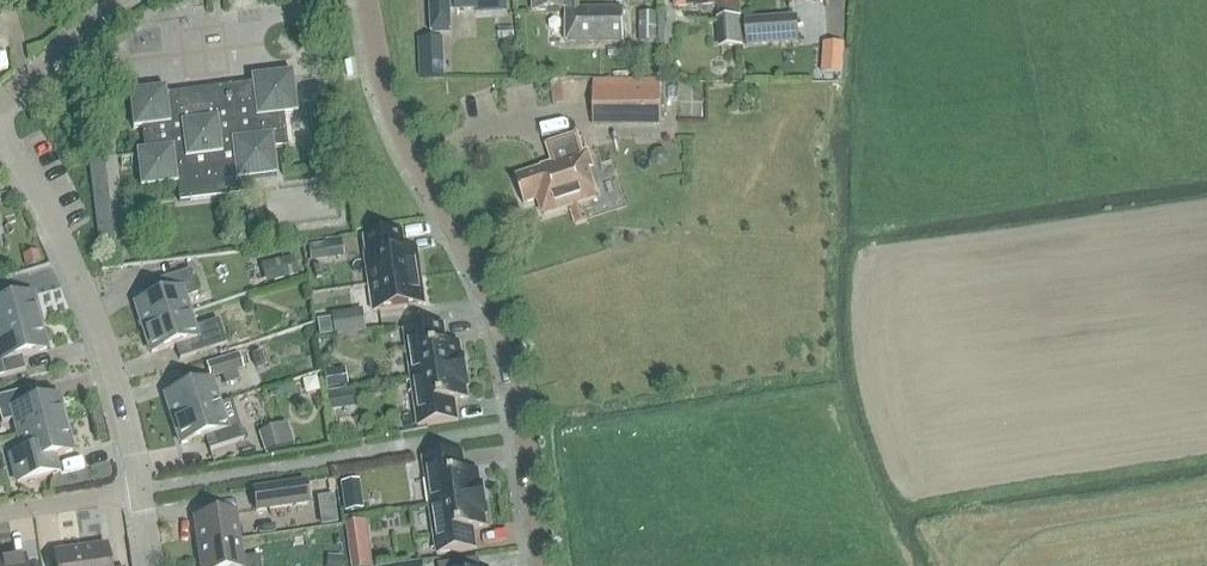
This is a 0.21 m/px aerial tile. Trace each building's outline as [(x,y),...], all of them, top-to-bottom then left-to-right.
[(507,11),(506,0),(430,0),(433,34),(451,32),(450,12),(476,10),(476,13),(507,11)] [(621,8),(579,9),(578,0),(530,0),(530,13),(563,11),(564,44),(622,43),(621,8)] [(674,7),(715,4),(722,19),(725,47),(741,46),(738,0),(674,0),(674,7)] [(655,13),(637,14),(638,44),(656,44),(655,13)] [(798,45),(796,17),(743,20),(744,48),(798,45)] [(444,77),(442,38),(416,39),(418,79),(444,77)] [(831,40),(830,72),(853,72),(854,41),(831,40)] [(254,193),(252,177),(277,174),(273,148),(286,146),(282,114),(296,112),(291,71),(250,76),(251,83),(166,94),(165,87),(127,91),(131,129),(140,128),(142,150),(134,150),(138,187),(175,183),(178,203),(254,193)] [(659,88),(592,89),(593,122),(659,122),(659,88)] [(552,166),(514,178),(522,204),(537,199),(542,215),(596,198),(576,137),(546,146),(552,166)] [(113,242),(103,159),(87,161),(97,243),(113,242)] [(401,232),(361,238),(368,285),(420,278),(417,250),(404,252),(401,232)] [(325,243),(307,246),(309,262),(327,260),(325,243)] [(291,256),(260,263),(264,282),(296,274),(291,256)] [(142,328),(188,313),(183,299),(196,294),(188,270),(153,281),(157,295),(134,302),(142,328)] [(424,305),(420,278),(368,285),(372,313),(424,305)] [(38,322),(31,294),(7,300),(3,287),(0,287),(0,332),(38,322)] [(362,310),(330,314),(333,337),(365,332),(362,310)] [(193,327),(188,313),(142,328),(150,353),(174,345),(178,359),(225,344),(217,319),(193,327)] [(0,332),(0,376),(25,370),(21,356),(45,350),(38,322),(0,332)] [(410,379),(465,371),(462,354),(460,355),(458,343),(445,345),(442,325),(403,330),(410,379)] [(237,352),(204,363),(210,379),(242,368),(237,352)] [(339,369),(322,372),(325,388),(341,386),(339,369)] [(467,388),(465,371),(410,379),(417,427),(456,422),(453,401),(466,399),(465,388),(467,388)] [(172,419),(218,404),(210,379),(164,394),(172,419)] [(33,402),(29,388),(0,396),(0,420),(0,422),(13,419),(18,436),(64,424),(57,396),(33,402)] [(329,410),(356,407),(354,390),(327,394),(329,410)] [(222,418),(218,404),(172,419),(180,444),(204,437),(208,450),(243,439),(235,414),(222,418)] [(257,433),(264,455),(293,445),(286,423),(257,433)] [(18,436),(22,452),(9,455),(16,483),(59,472),(55,456),(72,452),(64,424),(18,436)] [(421,459),(428,507),(483,499),(481,482),(478,482),(476,471),(463,473),(460,453),(421,459)] [(305,480),(250,488),(253,512),(308,504),(305,480)] [(360,495),(341,498),(343,512),(363,509),(360,495)] [(486,515),(483,499),(428,507),(436,556),(475,550),(472,529),(485,527),(483,516),(486,515)] [(335,506),(320,508),(322,524),(337,522),(335,506)] [(196,546),(239,540),(235,512),(192,518),(196,546)] [(349,565),(371,565),(365,520),(344,523),(349,565)] [(258,556),(242,558),(239,540),(196,546),(199,565),(259,565),(258,556)] [(106,546),(80,549),(82,565),(109,565),(106,546)] [(80,549),(53,553),(55,565),(82,565),(80,549)] [(325,555),(325,565),(341,565),(341,556),(325,555)] [(24,557),(0,560),(0,565),(25,565),(24,557)]
